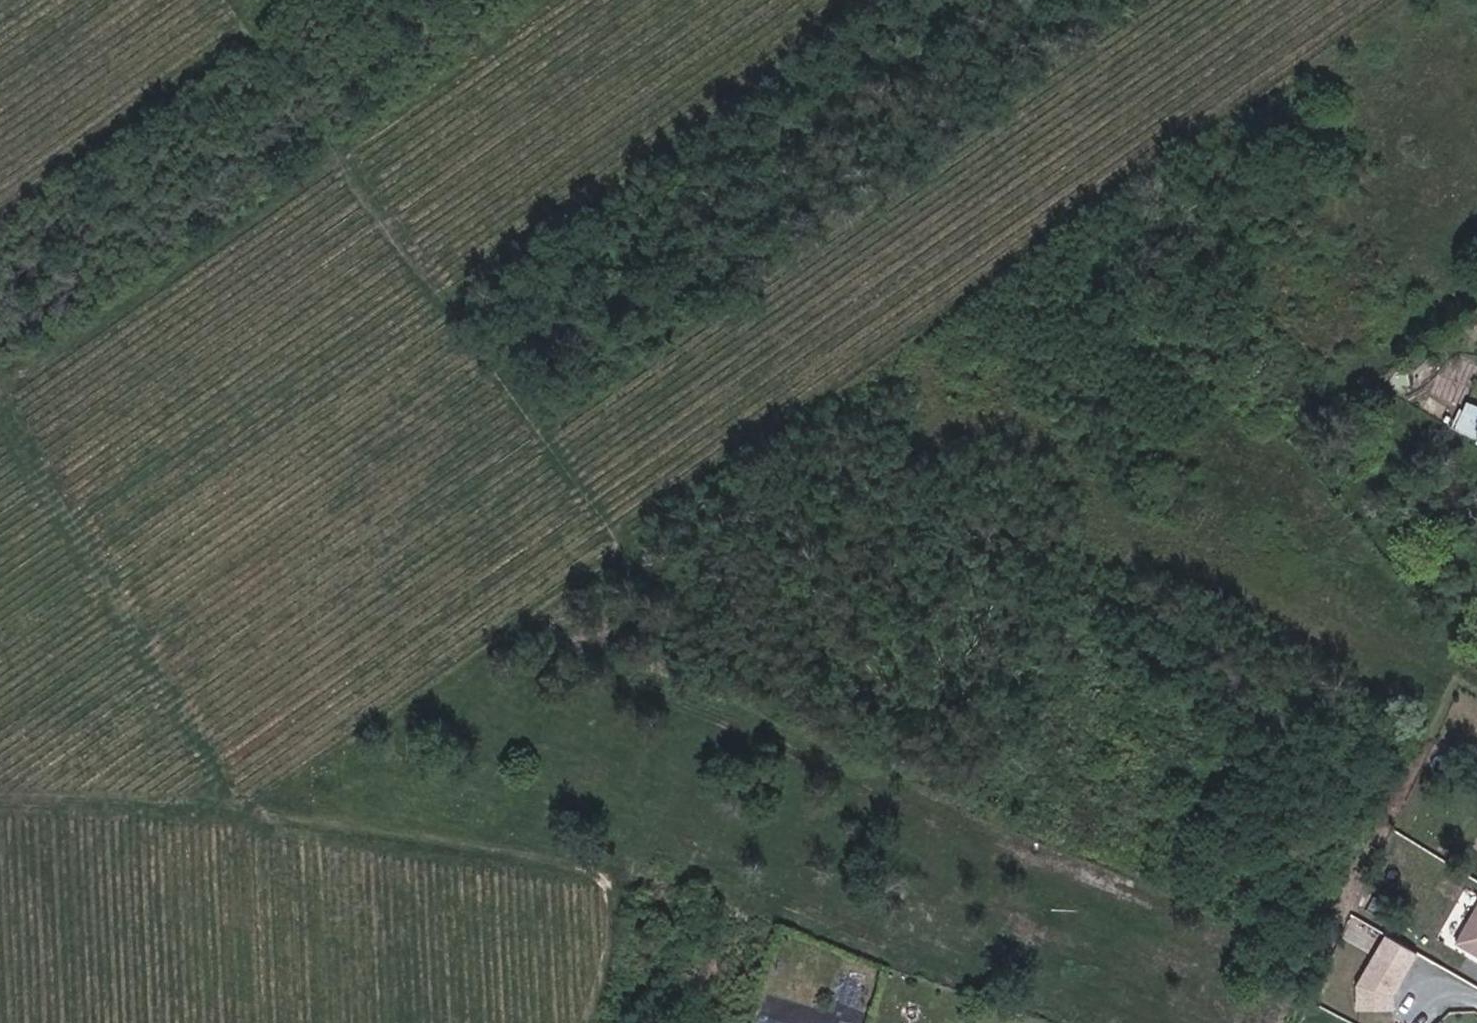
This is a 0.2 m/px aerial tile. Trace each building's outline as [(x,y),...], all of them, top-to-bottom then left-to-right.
[(1456,944),(1476,954),(1476,902),(1456,944)] [(1353,998),(1388,1014),(1419,948),(1384,932),(1353,998)]
